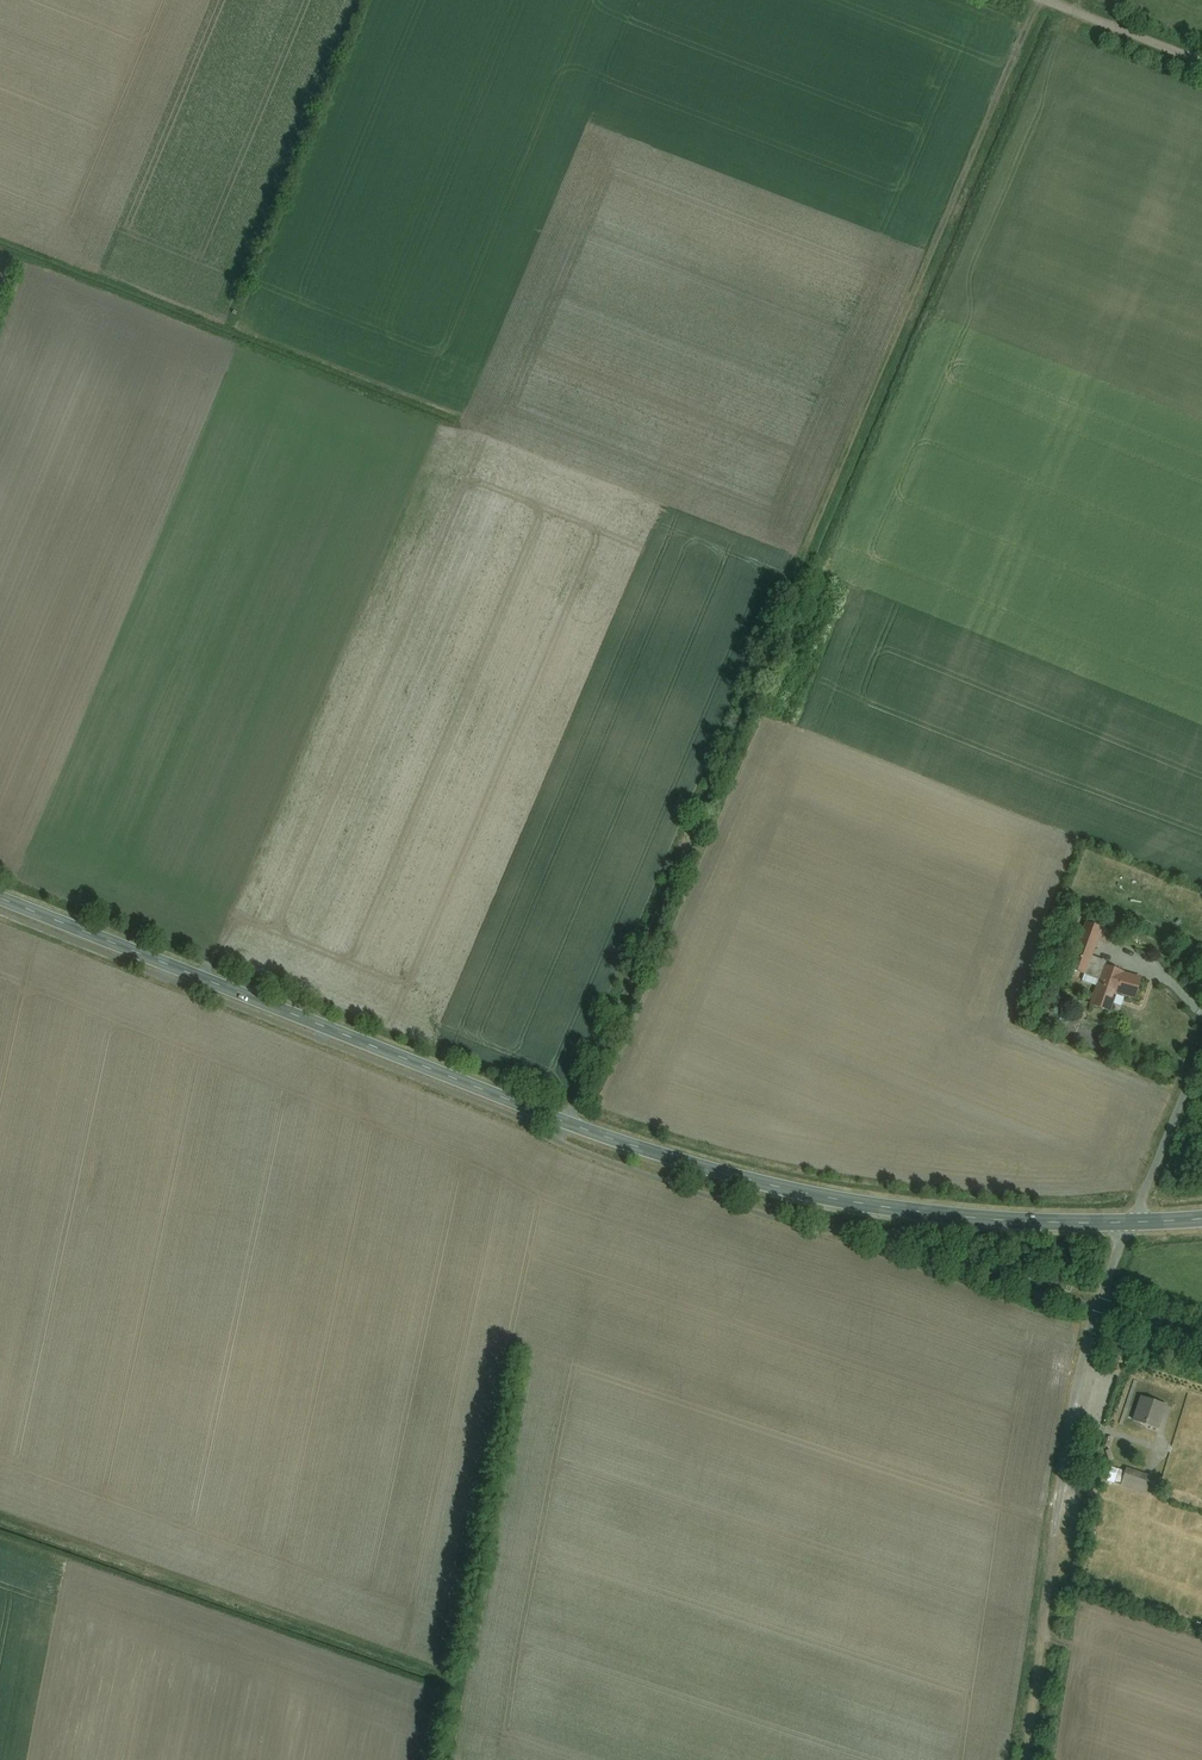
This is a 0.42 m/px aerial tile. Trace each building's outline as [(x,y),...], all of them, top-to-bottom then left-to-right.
[(1101,928),(1086,923),(1070,970),(1085,975),(1101,928)] [(1122,973),(1103,967),(1090,1005),(1110,1012),(1116,992),(1122,973)] [(1142,980),(1122,973),(1116,992),(1135,999),(1142,980)] [(1140,1394),(1131,1419),(1158,1428),(1167,1403),(1140,1394)] [(1127,1466),(1120,1485),(1145,1494),(1152,1475),(1127,1466)]
